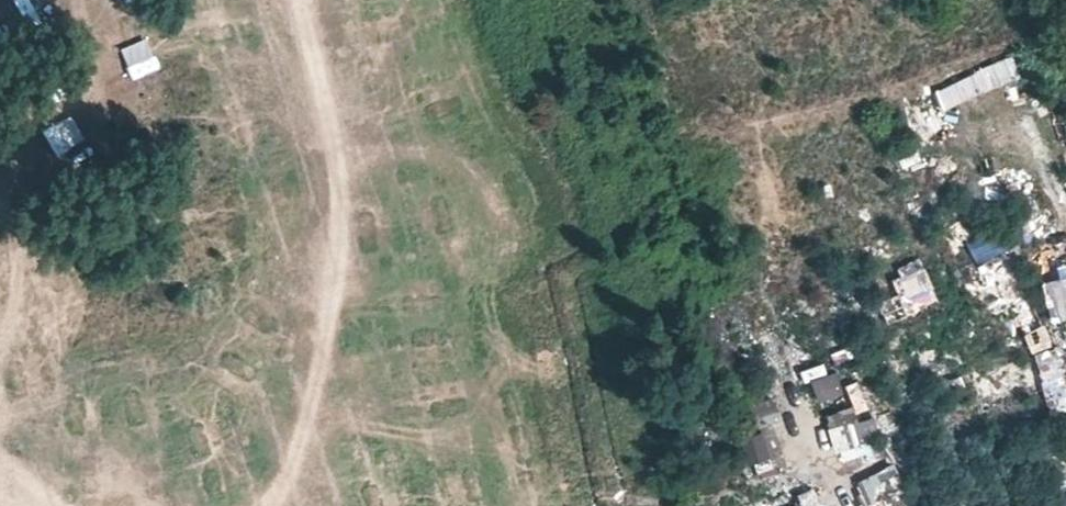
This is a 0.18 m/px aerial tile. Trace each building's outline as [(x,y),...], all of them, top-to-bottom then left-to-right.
[(1000,247),(961,267),(984,311),(1023,291),(1000,247)] [(895,292),(876,299),(883,317),(933,299),(921,265),(889,276),(895,292)] [(1029,277),(1037,303),(1061,296),(1065,313),(1065,312),(1065,266),(1029,277)] [(1030,304),(1012,312),(1027,343),(1045,334),(1030,304)] [(1034,347),(1039,401),(1065,398),(1065,359),(1064,344),(1034,347)] [(1029,354),(964,372),(974,407),(1039,389),(1029,354)] [(817,398),(840,388),(831,368),(808,378),(817,398)] [(870,414),(827,421),(832,458),(875,452),(870,414)] [(743,458),(765,457),(763,430),(741,431),(743,458)] [(92,470),(98,494),(127,487),(121,463),(92,470)] [(867,497),(898,483),(889,463),(858,476),(867,497)]
